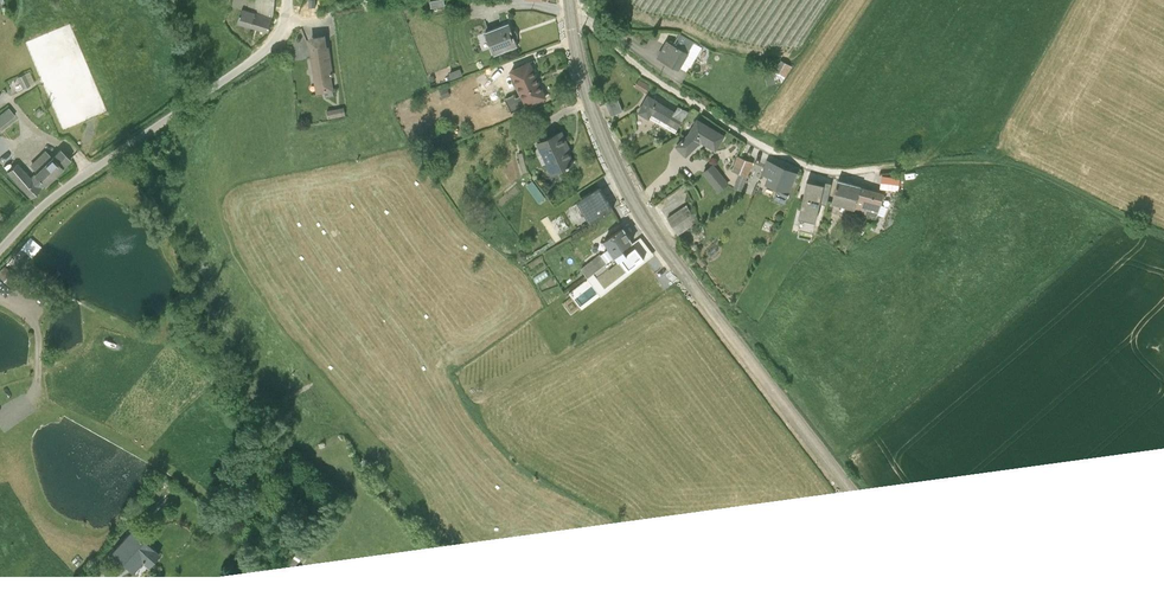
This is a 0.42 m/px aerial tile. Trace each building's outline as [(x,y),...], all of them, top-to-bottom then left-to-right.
[(232,7),(242,9),(237,23),(268,32),(273,15),(274,0),(233,0),(232,7)] [(509,22),(485,31),(494,55),(517,46),(515,41),(517,37),(518,35),(517,34),(517,33),(517,32),(516,31),(515,30),(514,29),(511,28),(509,22)] [(667,40),(658,56),(679,68),(682,62),(690,67),(702,47),(694,43),(694,42),(679,33),(673,43),(667,40)] [(314,61),(312,61),(316,93),(325,92),(325,96),(334,95),(331,76),(334,76),(329,46),(327,47),(326,41),(311,43),(314,61)] [(770,84),(763,93),(769,97),(771,99),(792,66),(781,59),(775,68),(774,70),(764,74),(767,85),(770,84)] [(514,95),(505,98),(511,112),(545,96),(529,62),(510,71),(521,97),(516,98),(514,95)] [(491,67),(485,70),(490,81),(496,78),(491,67)] [(449,75),(446,76),(448,80),(462,75),(460,68),(448,73),(449,75)] [(29,71),(16,77),(22,88),(34,82),(29,71)] [(639,80),(635,87),(645,93),(649,86),(639,80)] [(447,87),(439,89),(442,98),(450,96),(447,87)] [(648,97),(639,113),(676,135),(688,113),(683,110),(683,109),(682,109),(681,110),(677,108),(674,113),(648,97)] [(617,98),(605,102),(611,117),(623,112),(617,98)] [(0,113),(0,126),(14,115),(8,106),(0,113)] [(344,106),(327,109),(328,117),(345,114),(344,106)] [(677,146),(686,155),(700,142),(714,151),(723,136),(697,121),(689,134),(677,146)] [(561,131),(537,143),(551,174),(570,165),(570,164),(573,162),(564,142),(566,141),(561,131)] [(686,155),(677,146),(675,147),(683,157),(686,155)] [(17,162),(6,172),(30,197),(44,183),(70,158),(59,148),(51,156),(44,149),(29,164),(35,171),(30,176),(17,162)] [(522,152),(517,153),(522,172),(527,170),(522,152)] [(738,156),(732,170),(739,173),(733,187),(741,190),(753,162),(738,156)] [(767,159),(761,174),(767,176),(764,183),(777,188),(774,197),(785,201),(797,172),(767,159)] [(713,165),(703,172),(718,191),(728,183),(713,165)] [(882,176),(880,189),(898,192),(900,179),(882,176)] [(814,192),(817,180),(816,179),(815,182),(807,180),(798,219),(815,223),(820,203),(822,194),(814,192)] [(822,194),(820,203),(826,204),(828,195),(831,183),(817,180),(814,192),(822,194)] [(841,205),(854,208),(853,210),(877,217),(884,193),(865,188),(860,187),(837,180),(831,202),(840,204),(841,205)] [(532,181),(526,186),(538,203),(545,198),(532,181)] [(600,189),(581,200),(593,220),(612,209),(600,189)] [(854,208),(841,205),(840,210),(852,213),(854,208)] [(686,206),(667,219),(677,235),(697,222),(686,206)] [(600,252),(580,267),(586,274),(624,248),(623,247),(632,241),(623,227),(604,240),(609,247),(600,253),(600,252)] [(30,237),(20,249),(32,258),(41,247),(30,237)] [(0,270),(0,277),(8,285),(16,278),(4,266),(0,270)] [(131,529),(110,552),(132,572),(142,562),(147,568),(159,554),(131,529)] [(296,547),(276,566),(290,578),(297,571),(294,567),(304,555),(303,554),(304,553),(296,547)]
